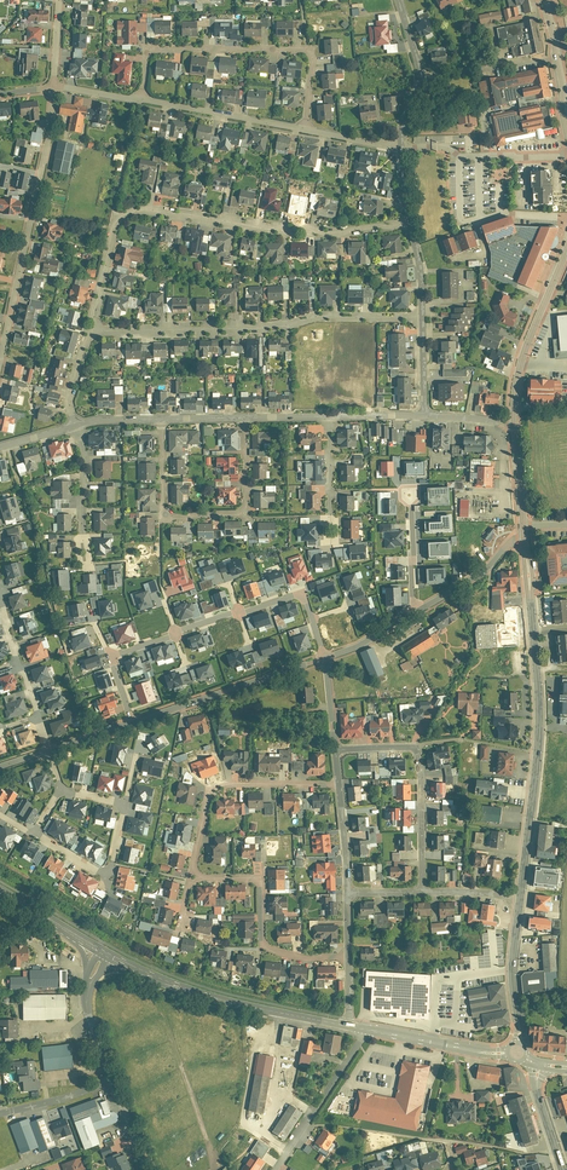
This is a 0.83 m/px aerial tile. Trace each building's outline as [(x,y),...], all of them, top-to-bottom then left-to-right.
[(443,10),(459,3),(458,0),(438,0),(443,10)] [(539,11),(537,0),(521,0),(518,1),(519,7),(521,15),(524,15),(539,11)] [(521,15),(519,7),(505,10),(508,23),(525,19),(524,15),(521,15)] [(354,16),(362,16),(361,8),(354,9),(354,16)] [(89,9),(76,9),(75,26),(95,27),(96,16),(88,16),(89,9)] [(50,11),(30,10),(30,20),(50,21),(50,11)] [(504,20),(502,11),(481,16),(482,24),(504,20)] [(421,16),(422,21),(432,17),(430,12),(421,16)] [(173,18),(155,19),(155,37),(173,36),(173,18)] [(296,20),(277,20),(277,38),(296,38),(296,20)] [(379,46),(391,45),(391,40),(394,40),(393,30),(390,30),(389,20),(377,21),(378,27),(371,27),(372,42),(378,42),(379,46)] [(423,37),(435,32),(429,20),(418,26),(423,37)] [(527,58),(547,54),(541,20),(498,28),(502,44),(523,40),(527,58)] [(346,29),(349,24),(344,21),(341,26),(346,29)] [(136,23),(118,23),(118,45),(136,45),(136,23)] [(198,23),(182,23),(182,38),(198,38),(198,23)] [(233,23),(215,23),(215,39),(231,38),(231,40),(240,40),(239,30),(233,30),(233,23)] [(262,24),(245,24),(245,37),(262,37),(262,24)] [(43,28),(28,27),(28,42),(42,43),(43,28)] [(89,35),(75,34),(74,52),(88,52),(89,35)] [(335,55),(341,55),(340,40),(327,40),(327,55),(335,55)] [(41,55),(41,46),(33,46),(33,49),(21,49),(21,55),(39,55),(41,55)] [(447,51),(433,53),(434,66),(448,64),(447,51)] [(39,55),(21,55),(21,59),(23,59),(23,64),(19,64),(19,76),(35,77),(35,62),(39,62),(39,55)] [(341,55),(335,55),(335,64),(344,64),(343,55),(341,55)] [(126,57),(117,56),(114,73),(119,74),(118,84),(130,85),(132,72),(130,72),(131,63),(125,62),(126,57)] [(209,59),(192,56),(189,73),(207,76),(209,59)] [(239,59),(222,57),(219,74),(236,77),(239,59)] [(270,61),(251,59),(249,73),(268,75),(270,61)] [(99,61),(76,60),(75,77),(98,78),(99,61)] [(183,64),(158,60),(155,75),(181,79),(183,64)] [(303,63),(284,60),(282,78),(301,80),(303,63)] [(344,74),(344,64),(335,64),(329,64),(329,74),(337,74),(344,74)] [(545,67),(484,79),(485,80),(479,82),(483,99),(488,98),(489,108),(504,104),(500,89),(534,82),(535,87),(523,89),(525,97),(537,94),(538,99),(552,97),(545,67)] [(338,90),(337,74),(329,74),(324,75),(325,90),(338,90)] [(209,87),(192,85),(190,99),(207,101),(209,87)] [(237,90),(222,88),(220,102),(235,104),(237,90)] [(301,91),(286,89),(284,107),(298,109),(301,91)] [(268,93),(249,90),(247,107),(266,109),(268,93)] [(326,97),(326,105),(333,105),(335,105),(334,96),(326,97)] [(388,112),(402,111),(401,97),(386,98),(388,112)] [(41,120),(39,101),(21,103),(22,116),(31,115),(32,121),(41,120)] [(11,102),(0,103),(0,117),(13,115),(11,102)] [(88,108),(62,104),(61,113),(72,116),(69,130),(83,132),(88,108)] [(93,126),(105,128),(108,106),(97,104),(93,126)] [(334,121),(333,105),(326,105),(319,106),(320,121),(334,121)] [(491,116),(497,146),(538,138),(538,140),(546,139),(544,130),(553,129),(548,105),(491,116)] [(378,121),(377,106),(362,107),(364,123),(378,121)] [(458,111),(459,125),(468,124),(468,128),(476,126),(476,122),(478,122),(476,109),(458,111)] [(160,129),(162,116),(151,114),(148,127),(160,129)] [(188,124),(173,121),(170,137),(177,138),(178,132),(187,134),(188,124)] [(214,127),(200,124),(196,142),(210,145),(214,127)] [(32,141),(43,144),(45,129),(38,128),(37,133),(33,132),(32,141)] [(243,133),(224,128),(220,148),(238,152),(243,133)] [(270,133),(252,129),(247,148),(265,152),(270,133)] [(302,139),(320,143),(321,138),(303,134),(302,139)] [(294,139),(279,136),(276,149),(291,153),(294,139)] [(21,147),(26,148),(27,140),(19,138),(17,147),(21,147)] [(77,146),(60,142),(53,172),(70,176),(77,146)] [(321,146),(303,142),(298,163),(316,168),(321,146)] [(18,162),(32,165),(35,150),(26,148),(21,147),(18,162)] [(347,151),(328,147),(326,163),(345,166),(347,151)] [(377,155),(362,152),(360,162),(357,162),(355,171),(357,172),(354,185),(389,191),(392,176),(381,174),(381,175),(372,174),(372,177),(361,175),(361,172),(370,174),(372,165),(376,166),(377,155)] [(123,163),(125,156),(115,153),(113,160),(123,163)] [(159,165),(139,160),(134,182),(154,186),(159,165)] [(554,171),(527,172),(529,209),(556,208),(555,192),(554,171)] [(7,189),(11,174),(2,172),(2,173),(0,173),(0,187),(7,189)] [(234,177),(214,172),(211,187),(231,192),(234,177)] [(16,189),(27,191),(30,175),(20,173),(16,189)] [(185,177),(165,173),(160,194),(180,199),(185,177)] [(206,188),(188,184),(185,198),(203,202),(206,188)] [(256,195),(236,190),(232,204),(253,209),(256,195)] [(284,198),(264,193),(260,210),(280,214),(284,198)] [(309,198),(292,195),(288,214),(305,217),(309,198)] [(4,211),(4,213),(16,215),(17,212),(21,213),(23,201),(18,200),(18,199),(6,197),(6,199),(0,198),(0,210),(4,211)] [(321,202),(319,201),(317,216),(335,219),(337,204),(331,203),(331,200),(321,199),(321,202)] [(383,216),(383,200),(372,200),(372,201),(367,201),(366,213),(371,213),(371,216),(383,216)] [(509,219),(483,228),(492,254),(492,270),(488,279),(520,292),(522,287),(532,291),(551,252),(554,250),(556,248),(558,244),(557,240),(555,237),(558,227),(512,226),(509,219)] [(63,227),(44,223),(41,237),(55,240),(56,235),(61,237),(63,227)] [(155,227),(136,223),(132,240),(151,244),(155,227)] [(181,231),(161,226),(156,247),(176,251),(181,231)] [(208,234),(187,229),(181,254),(203,259),(208,234)] [(478,240),(475,231),(457,237),(457,236),(453,237),(454,239),(444,242),(449,257),(478,247),(476,241),(478,240)] [(232,237),(212,232),(207,253),(227,258),(232,237)] [(403,235),(386,236),(387,256),(405,255),(403,235)] [(256,242),(243,240),(241,250),(254,252),(256,242)] [(336,243),(319,243),(319,259),(325,259),(325,254),(336,254),(336,243)] [(366,243),(350,243),(350,256),(359,256),(359,263),(367,263),(366,243)] [(283,244),(265,245),(266,258),(274,257),(275,263),(288,262),(287,256),(284,256),(283,244)] [(308,244),(291,245),(291,257),(315,257),(315,248),(308,248),(308,244)] [(145,251),(123,246),(118,264),(141,269),(145,251)] [(50,249),(38,247),(33,266),(57,272),(59,262),(47,259),(50,249)] [(412,262),(391,264),(393,285),(414,284),(412,262)] [(481,273),(487,275),(489,269),(484,267),(481,273)] [(87,268),(86,276),(95,278),(97,270),(87,268)] [(445,299),(461,299),(460,272),(445,272),(445,299)] [(134,277),(117,273),(113,290),(130,294),(134,277)] [(42,281),(28,278),(23,300),(37,303),(42,281)] [(310,282),(294,282),(295,301),(310,300),(310,282)] [(90,289),(75,286),(71,303),(86,306),(90,289)] [(337,286),(320,286),(321,307),(333,306),(333,299),(340,299),(340,289),(337,289),(337,286)] [(284,288),(264,288),(265,302),(284,301),(284,288)] [(409,288),(390,290),(391,311),(410,310),(409,288)] [(361,291),(348,291),(348,305),(374,305),(374,289),(361,289),(361,291)] [(236,290),(219,291),(220,301),(225,301),(225,306),(237,305),(236,290)] [(469,300),(477,300),(477,291),(469,292),(469,300)] [(501,321),(515,327),(520,314),(512,311),(509,305),(513,296),(500,291),(494,304),(501,321)] [(146,301),(145,312),(164,312),(164,294),(152,294),(152,301),(146,301)] [(129,302),(110,298),(105,317),(120,320),(122,311),(126,312),(129,302)] [(187,298),(171,299),(172,314),(188,313),(187,298)] [(247,312),(258,312),(258,298),(246,299),(247,312)] [(210,299),(197,300),(198,311),(211,311),(210,299)] [(37,309),(21,306),(17,324),(32,328),(37,309)] [(82,314),(68,311),(65,324),(79,327),(82,314)] [(555,361),(566,359),(566,317),(558,317),(560,340),(553,341),(555,361)] [(490,331),(500,335),(503,327),(493,323),(490,331)] [(79,333),(65,330),(60,350),(74,354),(79,333)] [(496,348),(500,349),(504,337),(500,335),(490,331),(487,330),(483,342),(496,348)] [(370,333),(337,332),(336,378),(370,378),(370,333)] [(404,333),(391,333),(392,369),(406,369),(404,333)] [(29,337),(16,334),(13,345),(26,348),(29,337)] [(236,340),(224,341),(224,357),(239,357),(239,353),(243,353),(242,346),(236,347),(236,340)] [(189,341),(175,342),(176,355),(190,354),(189,341)] [(259,341),(247,341),(248,358),(258,358),(258,365),(266,365),(265,346),(259,346),(259,341)] [(282,341),(269,341),(269,352),(282,352),(282,341)] [(458,352),(458,341),(444,342),(444,353),(456,352),(458,352)] [(115,342),(102,343),(103,358),(116,357),(115,342)] [(212,342),(200,342),(201,358),(207,357),(207,354),(212,354),(212,342)] [(166,344),(153,345),(154,358),(167,358),(166,344)] [(142,346),(126,346),(126,362),(142,362),(142,346)] [(509,366),(514,355),(500,349),(496,348),(492,359),(495,360),(493,365),(504,370),(506,365),(509,366)] [(456,363),(456,352),(444,353),(440,353),(440,364),(445,363),(454,363),(456,363)] [(67,364),(52,360),(46,386),(61,390),(67,364)] [(25,369),(12,366),(9,377),(22,380),(25,369)] [(29,369),(25,382),(30,383),(34,370),(29,369)] [(454,369),(445,369),(445,377),(469,376),(468,369),(454,369)] [(411,378),(398,379),(400,405),(413,404),(411,378)] [(552,407),(553,382),(544,382),(542,380),(540,379),(538,379),(537,381),(527,381),(525,405),(552,407)] [(466,401),(466,383),(441,384),(442,401),(466,401)] [(21,391),(8,388),(6,400),(18,403),(21,391)] [(62,394),(47,391),(45,402),(60,406),(62,394)] [(108,391),(97,392),(98,408),(116,407),(116,403),(117,403),(117,395),(108,395),(108,391)] [(165,392),(156,393),(157,411),(169,411),(169,406),(176,406),(175,398),(165,399),(165,392)] [(192,394),(187,394),(184,398),(185,411),(197,410),(197,406),(205,406),(205,392),(199,393),(199,398),(192,398),(192,394)] [(489,392),(487,404),(501,406),(503,394),(489,392)] [(284,396),(265,397),(266,409),(282,409),(282,404),(293,404),(292,393),(284,393),(284,396)] [(477,405),(483,406),(485,395),(478,394),(477,405)] [(262,396),(242,397),(243,409),(254,408),(254,406),(262,405),(262,396)] [(233,397),(212,398),(213,410),(226,410),(225,406),(233,405),(233,397)] [(148,399),(128,400),(129,412),(141,411),(140,407),(148,406),(148,399)] [(54,412),(38,408),(35,418),(51,422),(54,412)] [(0,416),(0,418),(0,431),(10,434),(13,419),(0,416)] [(381,424),(374,424),(374,437),(382,436),(381,426),(381,424)] [(389,426),(381,426),(382,436),(382,439),(390,439),(389,429),(389,426)] [(135,427),(135,431),(125,431),(125,436),(140,436),(140,427),(135,427)] [(358,428),(339,429),(339,450),(358,450),(358,428)] [(116,429),(89,430),(90,449),(117,448),(116,429)] [(397,429),(389,429),(390,439),(390,442),(397,442),(397,429)] [(451,429),(433,429),(432,449),(451,450),(451,429)] [(199,431),(169,432),(170,453),(183,453),(183,446),(200,445),(199,431)] [(239,431),(218,432),(218,440),(224,440),(225,451),(240,450),(239,431)] [(269,433),(254,433),(254,452),(269,452),(269,433)] [(156,435),(139,436),(139,453),(157,453),(156,435)] [(308,435),(301,435),(301,445),(311,445),(311,452),(321,452),(321,441),(315,441),(315,435),(308,435)] [(427,436),(407,435),(406,454),(426,455),(427,436)] [(493,455),(494,437),(468,435),(467,454),(493,455)] [(67,439),(49,444),(55,463),(73,458),(67,439)] [(38,448),(21,453),(28,473),(35,471),(34,465),(42,462),(38,448)] [(238,457),(218,458),(219,480),(239,479),(238,457)] [(484,461),(474,460),(473,471),(483,471),(482,484),(476,484),(476,489),(496,490),(496,458),(484,458),(484,461)] [(186,459),(170,459),(171,477),(186,476),(186,459)] [(111,460),(96,461),(97,478),(111,477),(111,460)] [(321,461),(301,462),(302,481),(322,480),(321,461)] [(427,461),(403,462),(403,478),(427,478),(427,461)] [(394,462),(382,462),(382,476),(394,476),(394,462)] [(156,463),(141,463),(142,482),(156,481),(156,463)] [(267,465),(255,465),(255,479),(267,479),(267,465)] [(356,466),(342,466),(342,483),(354,483),(353,478),(356,478),(356,466)] [(72,480),(56,481),(57,501),(73,501),(72,480)] [(447,487),(454,487),(454,491),(464,491),(464,482),(447,482),(447,487)] [(115,486),(102,487),(103,502),(116,501),(115,486)] [(189,486),(171,486),(172,502),(190,502),(189,486)] [(238,487),(218,488),(218,506),(239,506),(238,487)] [(266,493),(254,493),(254,508),(268,508),(268,502),(274,502),(274,487),(266,487),(266,493)] [(157,489),(140,490),(141,508),(157,507),(157,489)] [(449,489),(425,489),(425,506),(449,505),(449,489)] [(320,494),(307,494),(308,511),(321,511),(320,494)] [(354,497),(342,497),(342,511),(355,511),(354,497)] [(0,505),(0,507),(4,523),(18,519),(13,501),(0,505)] [(395,502),(384,503),(384,516),(395,516),(395,502)] [(72,512),(58,513),(59,533),(73,532),(72,512)] [(112,513),(95,513),(96,532),(108,532),(108,525),(113,524),(112,513)] [(438,522),(425,522),(425,530),(429,530),(429,533),(449,533),(449,529),(452,529),(451,516),(438,516),(438,522)] [(155,517),(142,517),(143,535),(156,535),(155,517)] [(361,521),(345,521),(345,540),(362,540),(361,521)] [(241,522),(223,523),(223,537),(242,537),(241,522)] [(213,523),(196,524),(197,540),(213,539),(213,523)] [(274,523),(251,524),(251,539),(275,539),(274,523)] [(317,524),(299,525),(299,543),(318,543),(317,524)] [(186,528),(170,528),(170,542),(186,542),(186,528)] [(7,533),(9,541),(19,538),(17,530),(7,533)] [(403,546),(403,531),(385,532),(385,547),(403,546)] [(113,535),(104,535),(104,539),(95,540),(96,555),(106,555),(106,548),(114,548),(113,535)] [(9,541),(4,542),(8,556),(26,551),(25,545),(21,546),(19,538),(9,541)] [(71,542),(57,542),(58,559),(72,558),(71,542)] [(451,542),(427,543),(428,559),(451,559),(451,542)] [(551,587),(566,585),(566,545),(547,547),(551,587)] [(366,549),(351,550),(351,551),(352,562),(352,563),(367,562),(366,549)] [(316,558),(322,557),(322,552),(308,554),(309,563),(316,563),(316,558)] [(316,563),(317,572),(333,571),(332,557),(322,557),(316,558),(316,563)] [(236,562),(231,564),(232,565),(229,566),(232,577),(245,572),(241,561),(236,563),(236,562)] [(206,571),(202,572),(203,575),(206,581),(214,578),(217,576),(212,562),(204,565),(206,571)] [(303,562),(293,565),(295,571),(292,572),(293,576),(287,578),(289,584),(309,578),(306,568),(305,568),(303,562)] [(16,566),(5,569),(9,583),(20,579),(16,566)] [(185,568),(167,574),(171,589),(189,584),(185,568)] [(404,568),(391,568),(392,582),(404,581),(404,568)] [(449,568),(425,569),(425,584),(425,585),(449,585),(449,568)] [(121,570),(108,570),(109,588),(122,588),(121,570)] [(518,591),(517,572),(502,573),(503,592),(518,591)] [(68,573),(53,574),(55,592),(70,590),(68,573)] [(96,573),(82,573),(83,594),(97,594),(96,573)] [(268,577),(272,588),(283,585),(280,573),(268,577)] [(357,574),(344,578),(349,595),(362,591),(357,574)] [(215,580),(214,578),(206,581),(203,575),(202,576),(205,584),(210,582),(215,580)] [(210,582),(205,584),(200,585),(202,594),(213,590),(210,582)] [(333,582),(318,587),(322,601),(338,597),(333,582)] [(144,587),(145,591),(149,590),(152,596),(158,594),(155,584),(144,587)] [(257,585),(245,589),(249,601),(261,598),(257,585)] [(400,589),(387,590),(388,607),(401,606),(401,604),(409,604),(409,595),(403,595),(404,598),(401,598),(400,589)] [(145,591),(136,594),(142,612),(155,608),(152,596),(149,590),(145,591)] [(225,593),(216,596),(218,603),(221,609),(229,606),(225,593)] [(21,597),(10,601),(14,613),(25,609),(21,597)] [(553,601),(555,624),(566,623),(566,599),(553,601)] [(358,603),(360,609),(370,606),(368,600),(358,603)] [(110,601),(98,604),(102,620),(115,617),(110,601)] [(221,609),(218,603),(208,607),(207,602),(200,604),(204,615),(221,609)] [(182,607),(175,610),(178,617),(180,616),(181,620),(184,619),(184,621),(192,618),(192,617),(196,616),(192,604),(187,605),(181,607),(182,607)] [(294,604),(279,609),(283,620),(297,615),(294,604)] [(360,609),(353,611),(356,620),(357,620),(359,625),(375,619),(370,606),(360,609)] [(82,607),(72,609),(75,621),(84,619),(82,607)] [(521,607),(505,609),(506,620),(497,621),(497,626),(478,627),(480,651),(525,647),(521,607)] [(457,619),(450,610),(427,627),(435,637),(457,619)] [(269,611),(246,618),(250,632),(273,625),(269,611)] [(28,620),(18,624),(22,638),(33,634),(28,620)] [(128,624),(111,629),(116,644),(132,639),(128,624)] [(401,649),(409,660),(435,641),(426,630),(401,649)] [(70,643),(74,656),(92,650),(85,631),(71,636),(73,642),(70,643)] [(203,635),(189,640),(193,653),(208,649),(204,639),(203,635)] [(556,636),(559,663),(566,662),(566,635),(556,636)] [(211,637),(204,639),(208,649),(214,647),(211,637)] [(306,638),(295,641),(299,653),(310,649),(306,638)] [(172,643),(153,649),(158,667),(178,661),(172,643)] [(276,643),(261,647),(264,659),(280,654),(276,643)] [(40,646),(26,650),(31,663),(44,659),(40,646)] [(365,666),(378,662),(374,648),(360,652),(365,666)] [(242,653),(228,658),(232,671),(246,667),(244,658),(242,653)] [(252,655),(244,658),(246,667),(248,672),(253,671),(252,667),(255,666),(252,655)] [(141,657),(125,662),(129,676),(145,671),(141,657)] [(98,658),(84,662),(88,672),(102,668),(98,658)] [(403,672),(413,668),(410,661),(400,665),(403,672)] [(209,664),(191,670),(195,683),(214,678),(209,664)] [(45,669),(32,673),(36,685),(49,680),(45,669)] [(110,673),(96,677),(101,693),(114,689),(110,673)] [(0,680),(0,682),(3,692),(15,689),(11,676),(0,680)] [(179,676),(166,679),(170,691),(182,687),(180,679),(179,676)] [(188,677),(180,679),(182,687),(191,684),(188,677)] [(151,680),(135,686),(142,706),(158,701),(151,680)] [(312,687),(299,688),(300,704),(313,703),(312,687)] [(54,692),(41,696),(43,705),(48,704),(50,711),(63,707),(60,699),(57,700),(54,692)] [(517,694),(504,694),(505,712),(517,712),(517,694)] [(445,698),(438,695),(434,706),(441,709),(445,698)] [(478,695),(459,695),(459,710),(462,710),(462,715),(473,715),(473,710),(478,710),(478,695)] [(112,697),(97,702),(101,712),(102,712),(104,717),(114,714),(112,709),(116,708),(112,697)] [(22,700),(7,706),(11,718),(26,713),(22,700)] [(483,715),(492,716),(492,707),(483,707),(483,715)] [(423,710),(405,712),(406,724),(424,722),(423,710)] [(65,722),(50,726),(54,738),(66,734),(63,727),(78,722),(75,711),(62,715),(65,722)] [(206,714),(190,718),(193,729),(201,727),(202,733),(210,731),(206,714)] [(389,720),(371,722),(372,736),(390,735),(389,720)] [(362,723),(341,725),(343,739),(363,737),(362,723)] [(232,725),(220,725),(220,735),(232,735),(232,725)] [(507,728),(500,728),(500,740),(517,741),(517,727),(507,727),(507,728)] [(191,728),(182,730),(185,743),(194,741),(191,728)] [(472,730),(472,739),(482,739),(482,731),(472,730)] [(30,731),(18,735),(21,743),(16,744),(18,749),(34,744),(30,731)] [(137,740),(144,741),(145,733),(138,732),(137,740)] [(157,735),(145,743),(154,757),(166,749),(157,735)] [(441,760),(451,758),(448,745),(426,750),(431,772),(443,769),(441,760)] [(128,749),(114,746),(110,767),(124,770),(128,749)] [(488,761),(488,746),(480,746),(480,760),(488,761)] [(294,750),(281,750),(281,756),(281,762),(294,763),(294,762),(294,750)] [(251,753),(226,753),(226,761),(234,762),(234,770),(241,770),(241,774),(249,774),(249,770),(250,770),(251,753)] [(256,754),(256,771),(281,771),(281,762),(281,756),(278,756),(278,753),(271,753),(271,756),(267,756),(267,754),(256,754)] [(515,755),(500,753),(498,775),(512,776),(515,755)] [(310,761),(310,774),(327,774),(327,754),(313,754),(313,761),(310,761)] [(202,760),(203,763),(199,765),(200,767),(202,774),(204,778),(221,772),(216,758),(215,759),(214,756),(202,760)] [(164,763),(143,759),(140,775),(161,779),(164,763)] [(406,759),(389,759),(389,766),(379,767),(380,777),(400,777),(400,772),(406,772),(406,759)] [(371,761),(358,761),(358,774),(372,773),(371,761)] [(305,762),(294,762),(294,763),(294,771),(305,771),(305,762)] [(86,768),(75,766),(72,783),(90,786),(92,774),(85,773),(86,768)] [(202,774),(200,767),(189,771),(186,774),(184,783),(193,785),(195,776),(202,774)] [(34,769),(22,773),(25,784),(33,782),(37,794),(52,789),(48,775),(37,779),(34,769)] [(112,781),(100,778),(97,791),(113,795),(113,791),(122,793),(126,778),(113,775),(112,781)] [(556,777),(555,793),(562,794),(559,816),(566,817),(566,779),(556,777)] [(476,794),(492,795),(492,799),(506,801),(508,788),(497,787),(497,783),(478,781),(476,794)] [(184,783),(181,782),(178,797),(182,798),(181,802),(195,805),(199,786),(193,785),(184,783)] [(446,783),(430,783),(430,798),(446,798),(446,783)] [(154,789),(135,785),(131,804),(150,808),(154,789)] [(410,786),(396,786),(396,803),(411,803),(410,786)] [(19,794),(8,788),(5,794),(0,791),(0,807),(2,808),(5,802),(12,806),(19,794)] [(360,788),(348,789),(349,804),(362,802),(360,788)] [(265,792),(250,793),(251,803),(251,808),(266,807),(266,804),(265,792)] [(304,794),(285,793),(284,799),(286,799),(286,811),(294,811),(293,814),(300,814),(300,817),(305,817),(305,811),(307,811),(308,798),(304,798),(304,794)] [(331,794),(315,795),(316,806),(316,807),(323,807),(330,807),(331,807),(331,794)] [(236,799),(218,800),(219,815),(237,813),(237,809),(241,809),(241,815),(247,815),(247,813),(246,803),(244,803),(236,803),(236,799)] [(31,805),(22,800),(14,814),(22,818),(21,820),(31,826),(38,813),(29,808),(31,805)] [(87,805),(70,802),(68,814),(85,817),(87,805)] [(274,803),(266,804),(266,807),(266,815),(275,814),(274,803)] [(503,809),(483,806),(481,821),(502,823),(503,809)] [(113,810),(97,807),(94,820),(110,823),(113,810)] [(401,809),(388,809),(389,824),(397,823),(397,829),(411,828),(410,812),(401,812),(401,809)] [(443,811),(430,811),(430,826),(443,826),(443,811)] [(139,819),(128,817),(125,834),(143,837),(145,826),(151,827),(153,816),(140,813),(139,819)] [(189,816),(178,814),(176,823),(180,823),(187,825),(189,816)] [(364,817),(351,819),(353,835),(366,834),(364,817)] [(76,830),(56,819),(47,835),(67,846),(76,830)] [(180,823),(177,835),(174,834),(172,834),(170,844),(178,845),(183,846),(183,842),(190,844),(194,826),(187,825),(180,823)] [(555,826),(541,824),(537,857),(556,860),(557,846),(553,846),(555,826)] [(3,827),(0,833),(0,849),(7,853),(18,836),(3,827)] [(167,842),(167,846),(170,847),(177,848),(178,845),(170,844),(172,834),(174,834),(174,832),(168,831),(166,842),(167,842)] [(505,834),(492,832),(490,848),(504,850),(505,834)] [(483,844),(484,834),(476,833),(474,843),(483,844)] [(331,852),(329,835),(313,837),(315,854),(331,852)] [(223,862),(223,852),(229,852),(229,837),(217,837),(217,845),(208,846),(209,863),(223,862)] [(444,837),(431,837),(432,851),(444,851),(444,837)] [(411,838),(398,838),(399,853),(412,853),(411,838)] [(93,845),(86,840),(78,853),(87,859),(89,857),(96,862),(104,848),(95,842),(93,845)] [(39,849),(25,842),(19,853),(33,861),(39,849)] [(365,842),(353,843),(355,858),(367,857),(365,842)] [(257,844),(244,844),(244,857),(257,857),(257,851),(257,844)] [(139,847),(126,845),(123,861),(136,863),(139,847)] [(180,854),(175,853),(172,866),(185,868),(188,855),(180,854)] [(502,860),(487,859),(487,854),(476,853),(475,867),(486,868),(485,877),(500,878),(502,860)] [(66,864),(51,855),(42,869),(61,881),(67,871),(63,869),(66,864)] [(394,868),(390,868),(391,880),(399,880),(399,884),(412,883),(411,868),(405,868),(405,863),(394,863),(394,868)] [(335,864),(317,864),(317,868),(313,868),(313,879),(326,879),(327,890),(335,890),(335,879),(335,864)] [(369,867),(357,868),(358,885),(370,884),(369,867)] [(445,867),(431,867),(431,884),(445,884),(445,867)] [(130,871),(119,868),(114,888),(132,892),(135,878),(129,877),(130,871)] [(280,870),(270,870),(270,890),(287,890),(287,870),(280,870)] [(537,872),(536,885),(559,888),(561,875),(537,872)] [(98,884),(78,873),(71,886),(91,897),(98,884)] [(181,883),(167,880),(164,897),(168,897),(178,899),(181,883)] [(247,885),(228,885),(228,897),(228,899),(248,899),(248,897),(247,885)] [(217,886),(198,887),(198,906),(218,905),(218,899),(217,886)] [(552,896),(536,894),(534,910),(550,912),(552,896)] [(166,909),(168,897),(164,897),(157,895),(155,907),(162,908),(166,909)] [(288,896),(271,897),(271,914),(277,914),(286,913),(286,909),(289,909),(288,896)] [(123,904),(109,898),(103,911),(117,917),(123,904)] [(431,902),(414,903),(414,918),(431,918),(431,902)] [(327,915),(339,915),(339,903),(334,903),(327,903),(327,915)] [(375,903),(360,903),(360,919),(375,918),(375,903)] [(404,903),(386,904),(386,918),(404,918),(404,903)] [(455,903),(439,904),(440,919),(455,918),(455,903)] [(497,907),(489,906),(488,913),(472,911),(470,924),(501,928),(501,923),(495,923),(497,907)] [(172,926),(175,911),(166,909),(162,908),(159,923),(172,926)] [(552,932),(553,919),(530,917),(529,929),(552,932)] [(214,921),(200,918),(197,931),(211,934),(214,921)] [(320,920),(311,920),(311,930),(316,929),(316,927),(321,926),(320,920)] [(255,922),(241,922),(241,938),(255,938),(255,922)] [(289,923),(289,929),(284,929),(284,934),(289,934),(293,934),(302,934),(302,923),(289,923)] [(448,923),(431,925),(431,933),(449,932),(448,923)] [(317,939),(328,939),(329,944),(339,944),(339,938),(340,938),(340,926),(321,926),(316,927),(316,929),(317,939)] [(174,933),(156,928),(152,943),(170,947),(174,933)] [(279,934),(279,943),(293,943),(293,934),(289,934),(284,934),(279,934)] [(195,953),(197,940),(185,938),(183,950),(195,953)] [(177,952),(179,944),(172,943),(170,950),(177,952)] [(556,943),(542,944),(544,971),(544,973),(558,972),(556,943)] [(28,947),(11,947),(10,961),(12,961),(12,965),(21,965),(21,961),(28,961),(28,947)] [(228,951),(214,950),(212,966),(226,968),(228,951)] [(375,950),(360,950),(360,964),(375,964),(375,950)] [(238,965),(246,966),(245,973),(253,974),(254,967),(255,967),(256,956),(240,954),(238,965)] [(176,960),(168,956),(165,961),(174,965),(176,960)] [(234,971),(235,961),(228,961),(227,970),(234,971)] [(268,962),(266,976),(282,978),(282,977),(283,967),(283,963),(268,962)] [(310,967),(294,965),(293,971),(292,979),(297,980),(297,983),(308,985),(310,967)] [(338,967),(320,967),(320,980),(326,980),(338,980),(338,967)] [(67,969),(29,969),(29,988),(67,988),(67,969)] [(559,980),(558,972),(544,973),(544,971),(539,971),(536,969),(533,972),(525,973),(522,977),(523,994),(556,991),(555,980),(559,980)] [(402,1012),(429,1013),(429,990),(430,976),(367,973),(366,989),(373,990),(372,1004),(402,1005),(402,1012)] [(345,980),(337,981),(338,990),(346,990),(345,980)] [(503,987),(470,992),(474,1019),(485,1017),(487,1030),(511,1026),(503,987)] [(67,995),(21,994),(20,1018),(66,1018),(67,995)] [(0,1020),(0,1041),(16,1041),(16,1020),(0,1020)] [(297,1037),(299,1026),(288,1024),(285,1045),(296,1046),(297,1037)] [(306,1027),(299,1026),(297,1037),(305,1039),(306,1027)] [(534,1041),(533,1051),(565,1054),(566,1037),(549,1036),(548,1031),(544,1030),(543,1028),(531,1027),(531,1031),(529,1031),(529,1039),(534,1041)] [(343,1056),(347,1035),(331,1032),(328,1047),(327,1053),(343,1056)] [(317,1040),(309,1039),(304,1063),(301,1079),(310,1080),(315,1051),(316,1045),(317,1040)] [(73,1044),(41,1046),(43,1071),(75,1068),(73,1044)] [(315,1051),(327,1053),(328,1047),(316,1045),(315,1051)] [(263,1055),(259,1073),(274,1076),(277,1057),(263,1055)] [(301,1079),(304,1063),(288,1060),(285,1079),(301,1082),(301,1079)] [(36,1076),(35,1061),(17,1063),(18,1077),(36,1076)] [(398,1099),(361,1092),(355,1118),(420,1132),(425,1106),(424,1106),(433,1067),(406,1062),(398,1099)] [(501,1068),(480,1065),(477,1079),(498,1082),(501,1068)] [(504,1070),(507,1088),(519,1086),(515,1068),(504,1070)] [(274,1076),(259,1073),(252,1112),(267,1115),(274,1076)] [(41,1090),(40,1081),(33,1081),(33,1078),(29,1078),(29,1077),(19,1078),(20,1082),(23,1082),(24,1092),(41,1090)] [(490,1102),(490,1091),(476,1091),(476,1102),(490,1102)] [(557,1097),(563,1118),(566,1117),(566,1094),(557,1097)] [(523,1095),(510,1100),(525,1148),(539,1143),(523,1095)] [(104,1098),(71,1111),(86,1150),(101,1144),(96,1129),(113,1123),(116,1121),(118,1118),(117,1115),(114,1113),(109,1114),(104,1098)] [(454,1104),(448,1104),(448,1123),(458,1123),(457,1118),(464,1117),(464,1121),(477,1121),(477,1103),(464,1104),(464,1102),(454,1102),(454,1104)] [(306,1113),(291,1104),(271,1134),(285,1144),(306,1113)] [(30,1119),(11,1126),(22,1155),(39,1148),(41,1152),(58,1146),(57,1141),(73,1135),(67,1119),(49,1125),(46,1116),(31,1121),(30,1119)] [(335,1138),(324,1131),(312,1148),(326,1157),(330,1152),(328,1150),(335,1138)] [(104,1143),(106,1147),(100,1149),(103,1158),(113,1154),(110,1147),(114,1145),(112,1140),(104,1143)] [(271,1148),(260,1142),(254,1150),(265,1157),(271,1148)] [(308,1154),(312,1148),(307,1145),(303,1151),(308,1154)] [(466,1145),(456,1148),(458,1155),(464,1153),(467,1166),(477,1163),(478,1166),(489,1163),(485,1150),(476,1153),(474,1148),(468,1150),(466,1145)] [(54,1160),(73,1153),(70,1147),(60,1151),(59,1148),(51,1150),(54,1160)] [(420,1157),(425,1169),(432,1169),(442,1167),(437,1151),(420,1157)] [(126,1154),(111,1159),(114,1169),(129,1169),(131,1169),(126,1154)] [(244,1167),(247,1169),(261,1169),(266,1163),(254,1154),(244,1167)] [(320,1155),(317,1161),(323,1163),(325,1157),(320,1155)] [(392,1160),(395,1169),(413,1169),(408,1155),(392,1160)] [(62,1165),(64,1169),(84,1169),(80,1158),(62,1165)] [(364,1166),(366,1169),(385,1169),(382,1160),(364,1166)] [(524,1165),(526,1169),(541,1169),(537,1161),(524,1165)]
